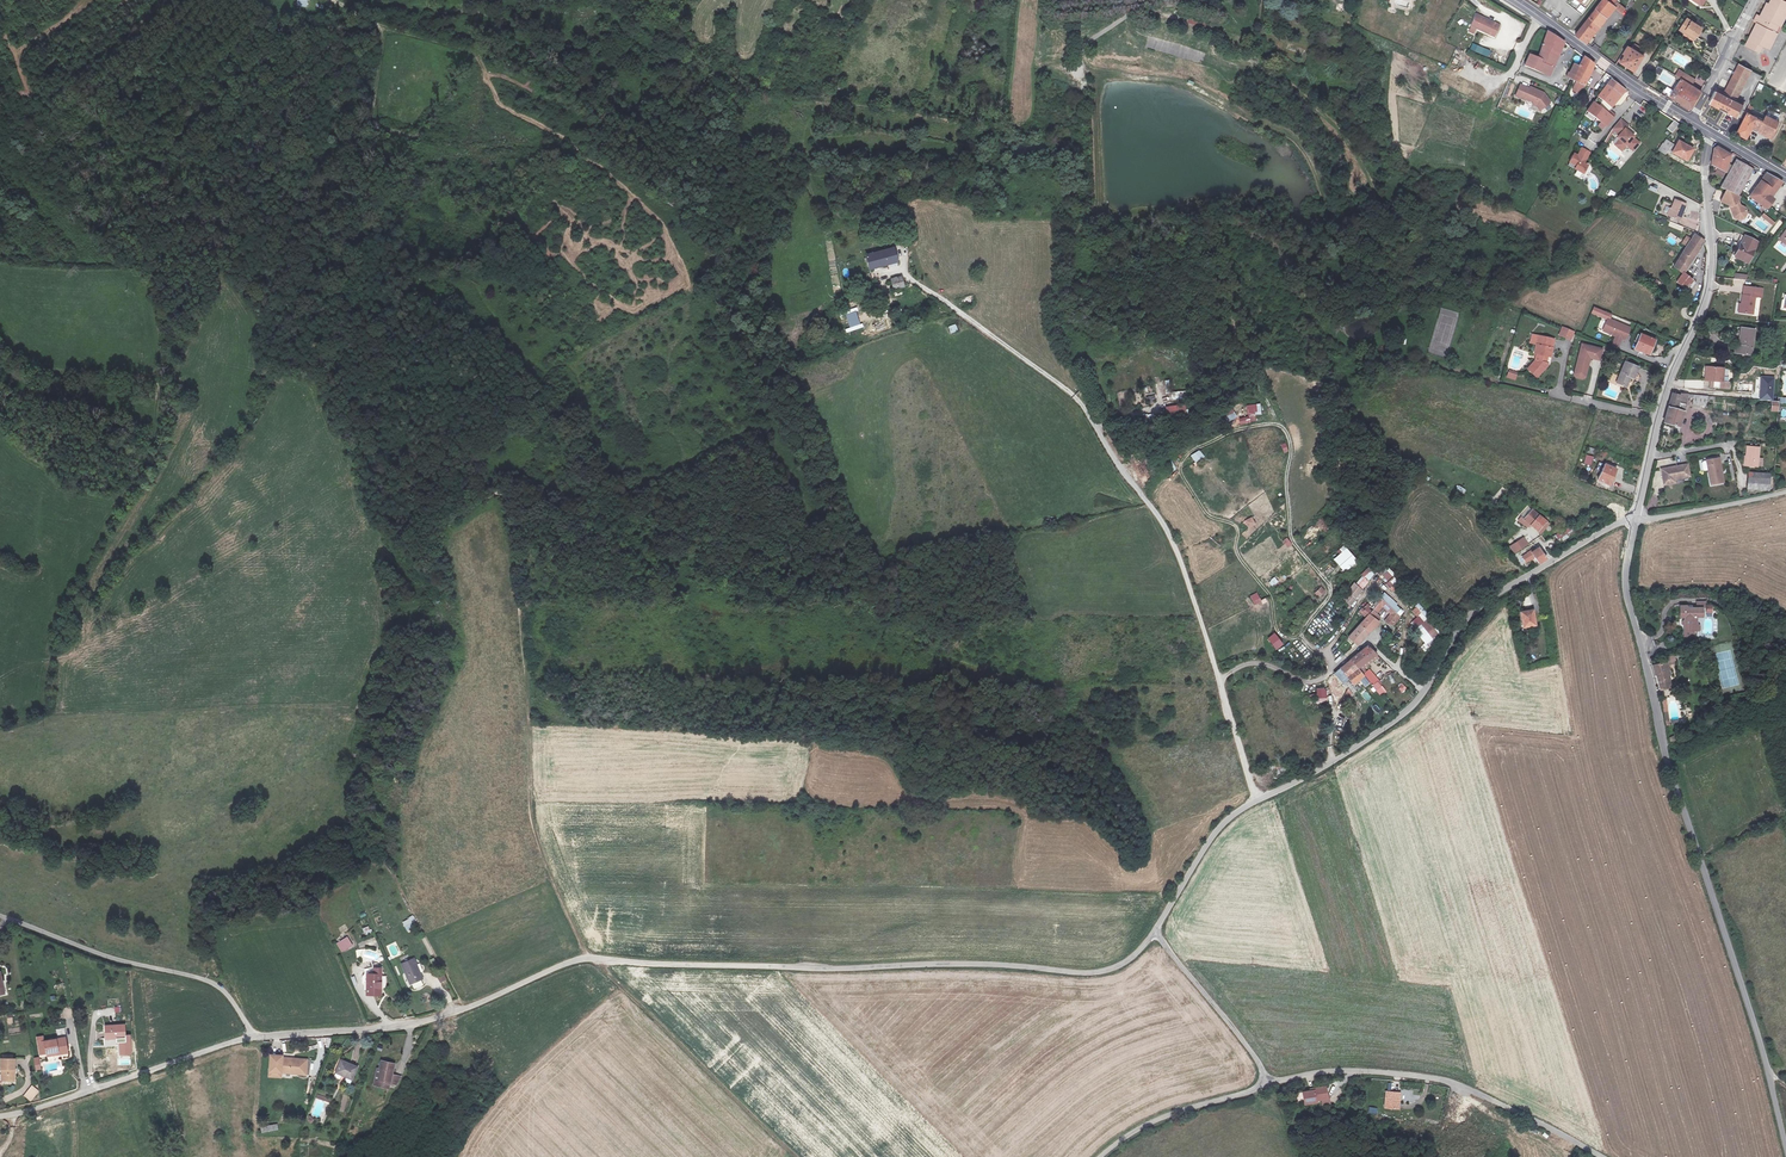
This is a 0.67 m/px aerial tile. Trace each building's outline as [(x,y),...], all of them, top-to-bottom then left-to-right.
[(1406,0),(1380,0),(1379,7),(1404,12),(1406,0)] [(1574,34),(1588,44),(1589,39),(1613,7),(1620,13),(1624,8),(1618,3),(1614,2),(1615,0),(1600,0),(1574,34)] [(1745,37),(1761,45),(1767,49),(1776,32),(1773,30),(1777,22),(1780,23),(1785,12),(1785,4),(1783,3),(1785,0),(1769,0),(1767,2),(1765,1),(1759,12),(1761,14),(1757,20),(1755,19),(1745,37)] [(1488,27),(1464,18),(1460,30),(1484,38),(1488,27)] [(1692,39),(1699,28),(1685,18),(1678,29),(1692,39)] [(1519,53),(1514,64),(1540,75),(1552,46),(1555,46),(1557,41),(1553,38),(1538,29),(1528,57),(1519,53)] [(1756,53),(1761,45),(1745,37),(1741,44),(1756,53)] [(1473,43),(1470,50),(1488,58),(1491,51),(1473,43)] [(1633,50),(1625,45),(1621,52),(1622,54),(1617,61),(1631,70),(1644,51),(1636,46),(1633,50)] [(1567,72),(1574,56),(1567,53),(1560,69),(1567,72)] [(1567,72),(1565,77),(1569,79),(1565,87),(1571,90),(1575,81),(1577,82),(1586,61),(1575,54),(1574,56),(1567,72)] [(1736,65),(1722,93),(1734,100),(1748,72),(1736,65)] [(1619,86),(1604,75),(1599,81),(1591,92),(1580,108),(1577,114),(1595,128),(1603,117),(1598,113),(1601,109),(1619,86)] [(1699,91),(1689,85),(1692,81),(1682,75),(1668,95),(1689,108),(1699,91)] [(1519,87),(1510,84),(1505,95),(1515,99),(1515,97),(1524,101),(1528,103),(1530,107),(1532,108),(1539,103),(1539,100),(1534,91),(1520,86),(1519,87)] [(1740,103),(1734,100),(1722,93),(1715,89),(1708,101),(1707,103),(1733,117),(1740,103)] [(1745,106),(1741,114),(1744,115),(1734,134),(1744,138),(1751,126),(1770,135),(1777,122),(1745,106)] [(1619,121),(1612,115),(1604,124),(1611,130),(1609,133),(1611,135),(1612,136),(1607,141),(1613,146),(1625,132),(1616,124),(1619,121)] [(1666,130),(1671,133),(1679,123),(1674,120),(1666,130)] [(1670,143),(1666,140),(1661,147),(1665,150),(1670,143)] [(1685,161),(1693,149),(1679,141),(1672,153),(1685,161)] [(1582,146),(1574,142),(1570,150),(1566,148),(1562,156),(1569,160),(1568,163),(1576,168),(1580,159),(1576,157),(1582,146)] [(1710,156),(1709,165),(1726,173),(1731,155),(1712,146),(1710,156)] [(1616,161),(1619,156),(1609,151),(1606,156),(1616,161)] [(1722,186),(1740,196),(1754,168),(1736,159),(1722,186)] [(1778,181),(1762,171),(1744,194),(1762,207),(1769,197),(1767,195),(1778,181)] [(1740,196),(1728,189),(1721,200),(1731,206),(1732,207),(1733,207),(1736,216),(1740,219),(1746,219),(1749,214),(1747,209),(1743,205),(1739,201),(1741,197),(1740,196)] [(1613,198),(1616,193),(1610,190),(1607,195),(1613,198)] [(1672,215),(1678,198),(1665,194),(1659,210),(1672,215)] [(1777,214),(1765,205),(1758,214),(1769,223),(1777,214)] [(1777,233),(1785,239),(1785,220),(1777,233)] [(1667,262),(1675,268),(1696,236),(1686,230),(1667,262)] [(1732,255),(1744,260),(1754,241),(1741,235),(1732,255)] [(884,251),(855,259),(859,273),(888,265),(884,251)] [(1686,275),(1675,268),(1670,277),(1680,285),(1686,275)] [(881,283),(884,293),(895,289),(892,280),(881,283)] [(1691,299),(1694,285),(1690,284),(1687,290),(1685,289),(1683,293),(1691,299)] [(1736,312),(1750,314),(1753,297),(1758,298),(1759,289),(1741,286),(1736,312)] [(845,316),(850,328),(845,329),(847,333),(862,328),(857,311),(845,316)] [(1629,326),(1606,318),(1601,330),(1613,337),(1609,347),(1617,349),(1621,340),(1624,340),(1629,326)] [(948,327),(950,334),(958,331),(956,324),(948,327)] [(1562,337),(1566,328),(1554,324),(1551,332),(1562,337)] [(1747,353),(1750,326),(1738,325),(1736,343),(1733,343),(1732,351),(1747,353)] [(1647,334),(1633,329),(1627,344),(1641,349),(1647,334)] [(1520,352),(1523,353),(1529,355),(1527,361),(1519,368),(1528,377),(1541,366),(1539,363),(1541,356),(1543,356),(1547,340),(1526,333),(1520,352)] [(1602,348),(1580,342),(1573,376),(1584,380),(1591,360),(1599,361),(1602,348)] [(1529,355),(1523,353),(1521,358),(1527,361),(1529,355)] [(1632,363),(1617,357),(1608,378),(1619,382),(1623,373),(1627,374),(1632,363)] [(1720,367),(1706,366),(1705,380),(1706,380),(1714,380),(1713,387),(1724,387),(1724,380),(1720,380),(1720,367)] [(1508,372),(1507,378),(1515,381),(1517,375),(1508,372)] [(1187,397),(1185,390),(1171,394),(1173,400),(1187,397)] [(1687,391),(1671,391),(1661,421),(1677,425),(1687,391)] [(1706,392),(1690,392),(1689,402),(1704,403),(1705,393),(1706,392)] [(1774,413),(1775,398),(1768,397),(1767,397),(1766,408),(1769,409),(1768,413),(1774,413)] [(1189,416),(1184,403),(1160,407),(1162,420),(1189,416)] [(1247,405),(1247,416),(1261,415),(1261,404),(1247,405)] [(1227,423),(1237,417),(1232,408),(1221,414),(1227,423)] [(1240,425),(1251,424),(1250,416),(1239,418),(1240,425)] [(1754,440),(1741,438),(1739,458),(1753,459),(1754,440)] [(1284,454),(1289,452),(1285,443),(1280,445),(1284,454)] [(1191,455),(1194,462),(1204,458),(1201,450),(1191,455)] [(1584,464),(1591,465),(1593,456),(1585,455),(1584,464)] [(1703,457),(1705,469),(1708,484),(1720,482),(1715,455),(1703,457)] [(1171,473),(1177,469),(1172,461),(1166,465),(1171,473)] [(1591,478),(1607,484),(1610,476),(1605,475),(1609,466),(1598,461),(1591,478)] [(1685,475),(1683,463),(1656,469),(1658,485),(1670,482),(1669,478),(1685,475)] [(1763,479),(1763,473),(1763,467),(1743,466),(1742,484),(1762,486),(1763,479)] [(1517,518),(1529,531),(1534,527),(1536,529),(1542,525),(1525,509),(1517,518)] [(1248,529),(1256,525),(1252,517),(1244,521),(1248,529)] [(1567,533),(1570,531),(1569,528),(1555,534),(1558,541),(1569,537),(1567,533)] [(1529,544),(1523,537),(1509,546),(1514,553),(1529,544)] [(1287,547),(1292,544),(1288,538),(1283,541),(1287,547)] [(1344,545),(1340,550),(1342,552),(1333,560),(1344,573),(1351,567),(1354,570),(1360,564),(1344,545)] [(1534,563),(1541,558),(1533,547),(1525,553),(1534,563)] [(1362,572),(1361,576),(1369,583),(1375,573),(1373,571),(1370,564),(1362,572)] [(1386,570),(1380,565),(1373,571),(1375,573),(1379,576),(1388,584),(1394,592),(1402,582),(1387,569),(1386,570)] [(1361,576),(1353,584),(1361,590),(1362,591),(1369,583),(1361,576)] [(1353,584),(1351,582),(1346,591),(1347,593),(1342,600),(1350,607),(1361,590),(1353,584)] [(1321,587),(1314,593),(1320,599),(1327,593),(1321,587)] [(1258,593),(1250,596),(1254,606),(1262,603),(1258,593)] [(1357,610),(1363,616),(1372,624),(1376,626),(1380,617),(1377,614),(1381,608),(1389,614),(1383,622),(1393,628),(1401,616),(1378,596),(1373,604),(1373,607),(1370,609),(1363,601),(1357,610)] [(1428,612),(1417,602),(1411,611),(1420,619),(1428,612)] [(1676,604),(1669,604),(1669,615),(1674,615),(1674,620),(1672,620),(1672,623),(1674,625),(1674,634),(1684,634),(1684,630),(1689,629),(1688,625),(1687,623),(1687,622),(1683,622),(1683,615),(1688,616),(1693,613),(1692,606),(1678,606),(1676,604)] [(1531,625),(1528,611),(1516,613),(1519,628),(1531,625)] [(1364,634),(1372,624),(1363,616),(1338,644),(1335,641),(1330,647),(1341,657),(1362,633),(1364,634)] [(1441,632),(1426,619),(1414,630),(1423,646),(1441,632)] [(1267,639),(1277,651),(1284,645),(1274,633),(1267,639)] [(1344,663),(1351,671),(1370,656),(1361,648),(1344,663)] [(1645,665),(1648,675),(1653,674),(1656,688),(1665,686),(1662,672),(1665,671),(1662,660),(1645,665)] [(1357,678),(1351,671),(1344,663),(1334,671),(1348,686),(1357,678)] [(1369,669),(1362,674),(1380,695),(1388,690),(1369,669)] [(1401,694),(1406,690),(1401,684),(1396,687),(1401,694)] [(1327,688),(1317,688),(1317,703),(1327,703),(1327,688)] [(402,922),(408,932),(414,929),(411,924),(417,921),(413,915),(402,922)] [(369,926),(362,928),(365,935),(371,932),(369,926)] [(348,936),(336,943),(342,952),(353,945),(348,936)] [(414,957),(402,963),(412,982),(423,976),(414,957)] [(377,970),(363,971),(365,991),(379,990),(377,970)] [(442,972),(436,975),(441,983),(447,980),(442,972)] [(124,1027),(104,1028),(105,1042),(125,1041),(124,1027)] [(66,1039),(39,1044),(42,1057),(59,1054),(59,1056),(65,1055),(65,1052),(69,1051),(66,1039)] [(281,1056),(270,1055),(268,1075),(279,1076),(280,1072),(304,1075),(306,1061),(281,1058),(281,1056)] [(357,1067),(339,1060),(334,1072),(353,1079),(357,1067)] [(373,1082),(388,1086),(391,1072),(387,1071),(389,1066),(378,1063),(373,1082)] [(0,1070),(0,1071),(2,1080),(4,1080),(6,1091),(17,1089),(14,1068),(0,1070)] [(33,1085),(24,1095),(31,1101),(40,1091),(33,1085)] [(1307,1095),(1294,1096),(1295,1106),(1308,1105),(1308,1102),(1319,1102),(1317,1090),(1306,1091),(1307,1095)] [(1396,1097),(1382,1094),(1381,1111),(1392,1112),(1393,1106),(1396,1106),(1396,1097)] [(262,1133),(279,1130),(278,1123),(261,1126),(262,1133)]
